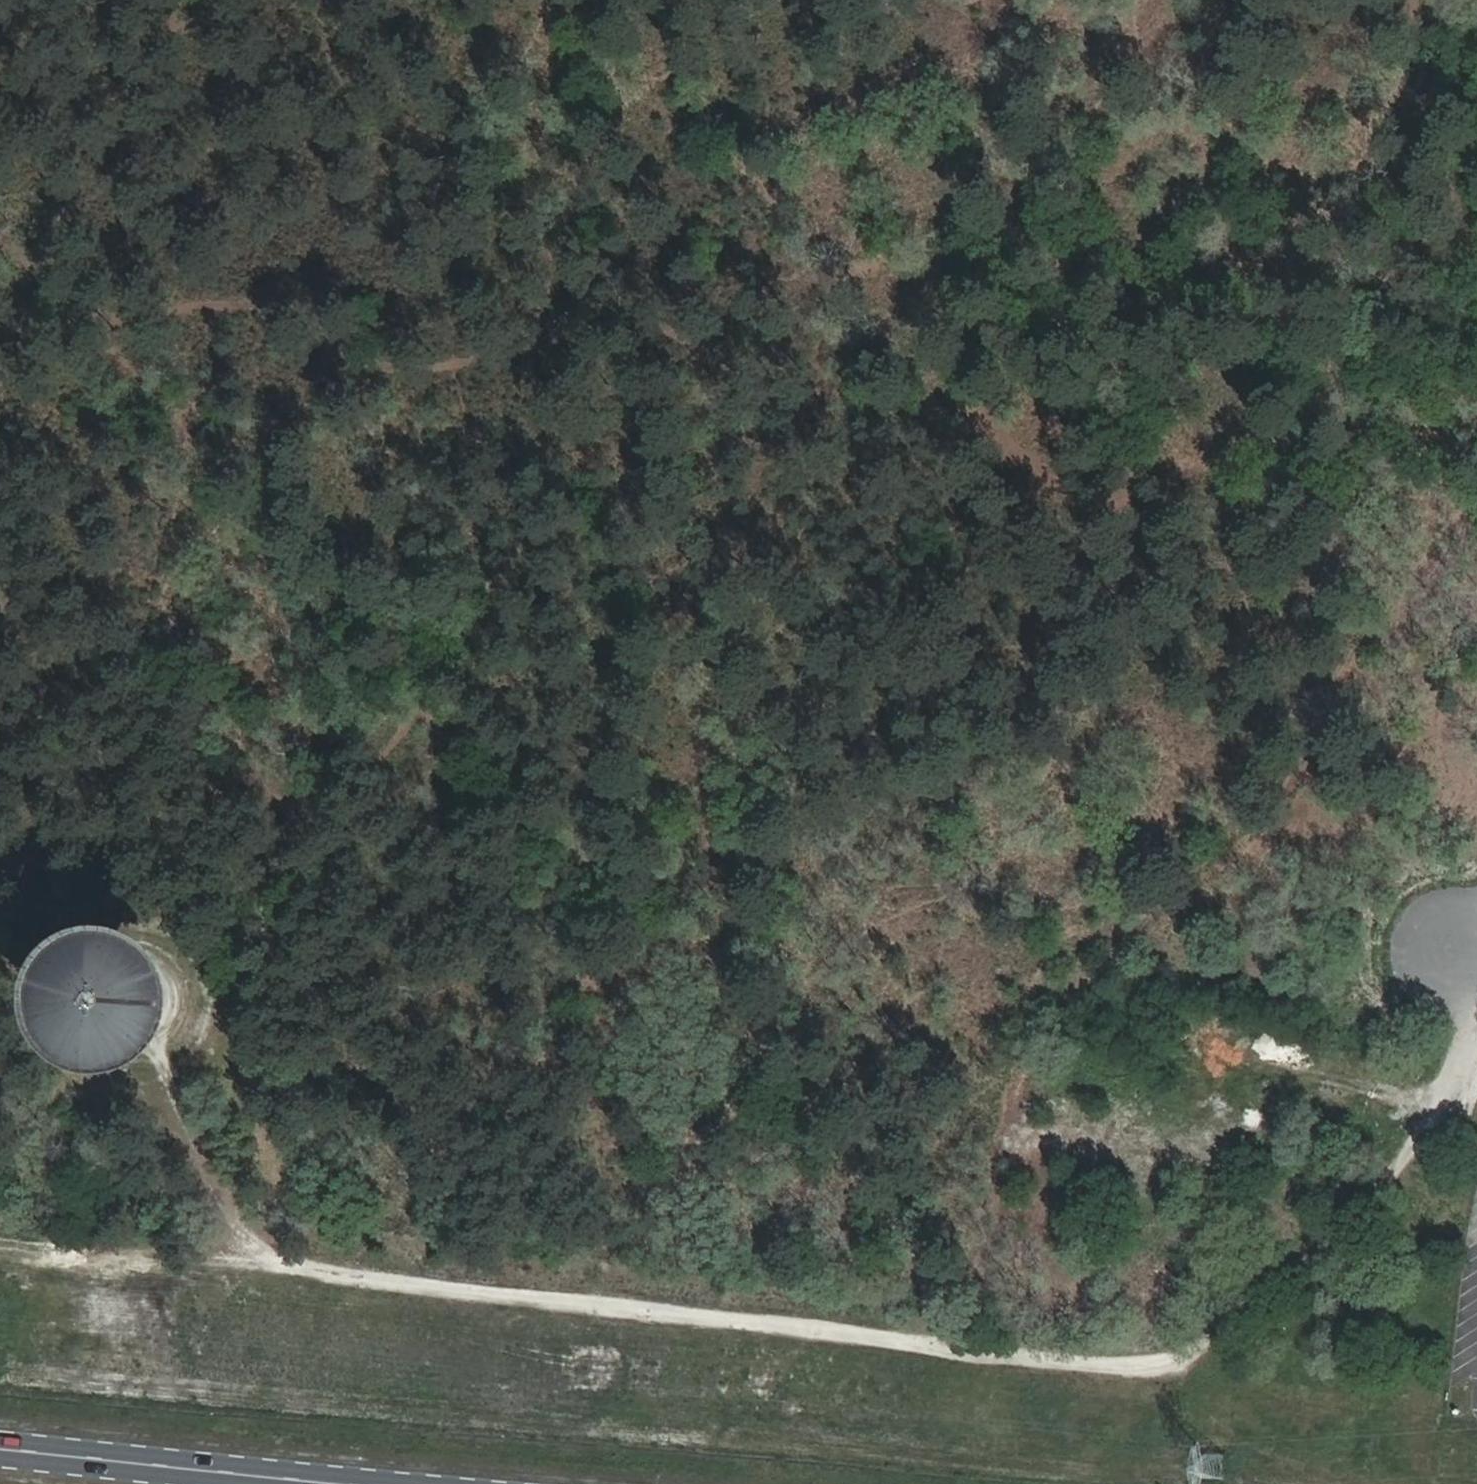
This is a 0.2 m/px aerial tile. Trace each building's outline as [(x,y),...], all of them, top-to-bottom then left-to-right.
[(155,1072),(178,1061),(196,1042),(207,1019),(210,993),(204,968),(190,947),(171,931),(148,923),(123,922),(101,932),(79,944),(64,964),(57,987),(57,1012),(65,1035),(81,1056),(103,1069),(129,1075),(155,1072)]
